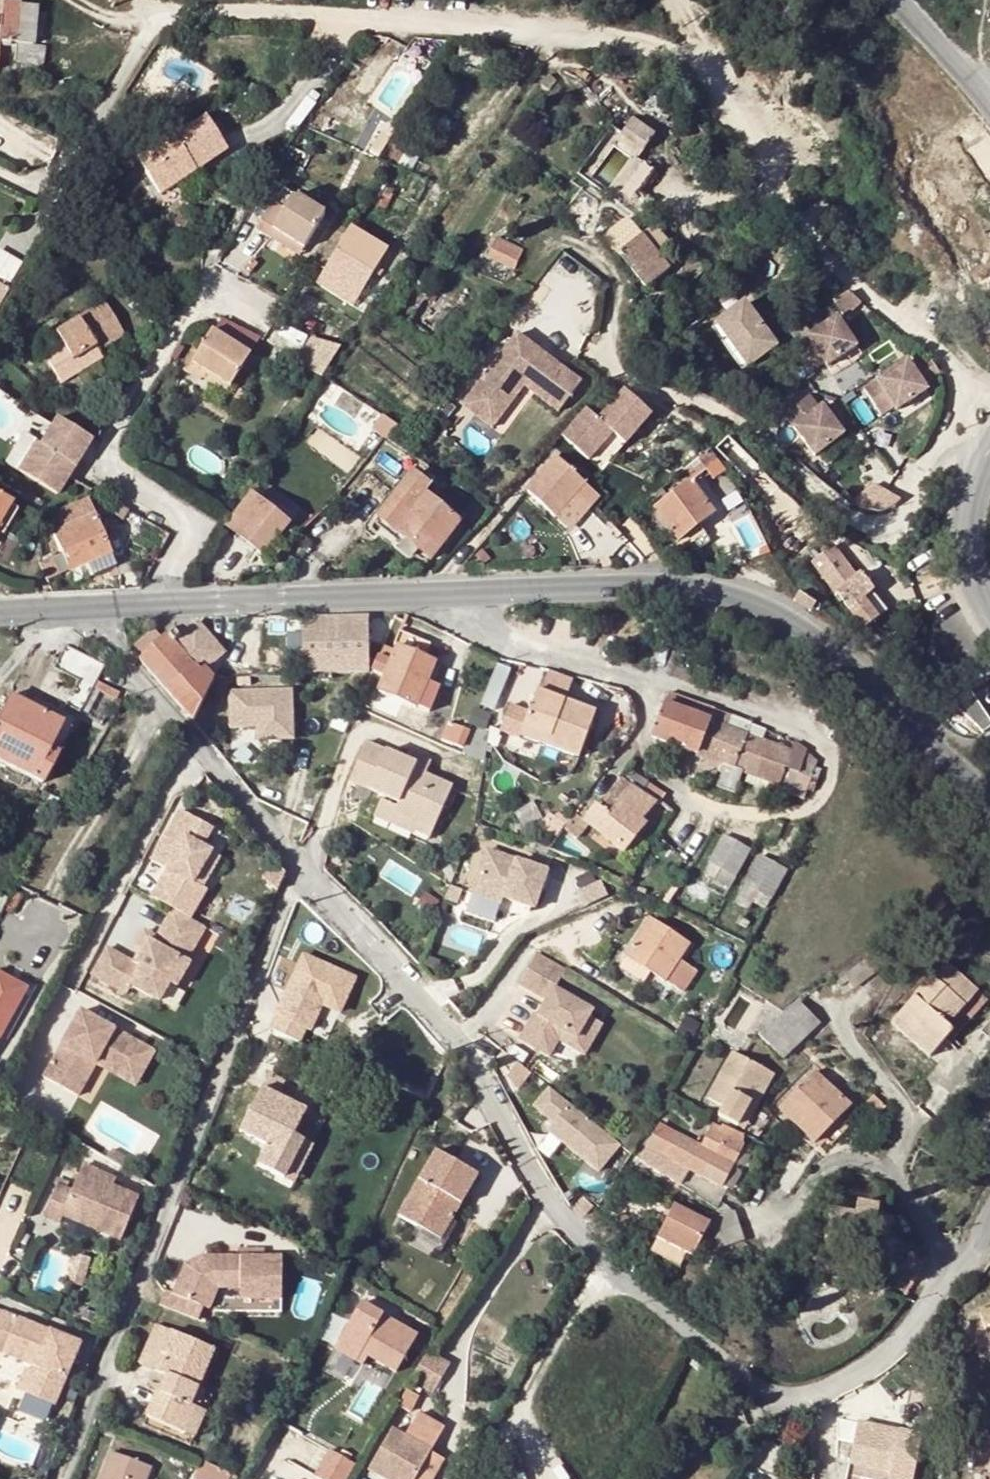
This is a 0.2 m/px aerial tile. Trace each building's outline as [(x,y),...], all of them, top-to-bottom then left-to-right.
[(1,1),(0,16),(0,41),(16,42),(15,60),(43,64),(45,45),(33,45),(35,7),(17,5),(17,2),(1,1)] [(641,157),(660,132),(636,115),(618,140),(641,157)] [(202,117),(171,138),(164,143),(160,137),(130,158),(156,195),(224,150),(202,117)] [(167,132),(160,137),(164,143),(171,138),(167,132)] [(630,199),(655,175),(635,154),(610,178),(630,199)] [(279,188),(270,204),(283,211),(291,196),(279,188)] [(322,213),(291,196),(283,211),(270,204),(254,230),(267,238),(271,231),(300,249),(322,213)] [(652,225),(641,233),(670,270),(681,261),(652,225)] [(351,227),(314,281),(350,306),(387,251),(351,227)] [(271,231),(267,238),(298,256),(300,249),(271,231)] [(670,270),(641,233),(617,253),(645,289),(670,270)] [(497,239),(489,256),(515,268),(522,252),(497,239)] [(857,294),(842,303),(851,317),(870,305),(857,294)] [(46,355),(63,382),(102,358),(99,352),(125,336),(104,301),(55,332),(63,344),(46,355)] [(726,320),(754,364),(782,347),(770,328),(778,324),(769,308),(761,313),(754,303),(726,320)] [(747,369),(754,364),(726,320),(718,324),(747,369)] [(846,322),(801,347),(816,375),(830,367),(832,371),(863,353),(846,322)] [(185,372),(200,382),(205,374),(229,389),(249,356),(211,332),(185,372)] [(517,335),(472,394),(502,417),(524,387),(559,413),(581,384),(517,335)] [(326,377),(346,348),(318,337),(302,363),(326,377)] [(863,353),(832,371),(837,379),(868,361),(863,353)] [(914,369),(868,396),(884,424),(899,415),(901,417),(932,400),(928,393),(945,383),(938,371),(920,380),(914,369)] [(585,409),(561,435),(587,459),(612,432),(624,443),(650,414),(624,390),(597,419),(585,409)] [(502,417),(472,394),(463,406),(493,428),(502,417)] [(813,398),(787,416),(816,460),(847,440),(827,409),(823,412),(813,398)] [(937,408),(932,400),(901,417),(906,426),(937,408)] [(91,438),(56,416),(39,442),(35,439),(18,467),(56,491),(91,438)] [(853,448),(847,440),(816,460),(822,468),(853,448)] [(711,451),(685,471),(693,481),(710,468),(715,476),(724,471),(711,451)] [(556,518),(585,486),(556,458),(526,490),(556,518)] [(370,471),(345,499),(375,523),(379,518),(430,560),(438,550),(458,525),(466,517),(449,503),(455,495),(443,484),(436,492),(441,496),(435,505),(423,496),(430,488),(413,474),(397,493),(370,471)] [(886,480),(859,493),(869,513),(896,500),(886,480)] [(666,485),(648,499),(678,543),(715,515),(691,482),(673,494),(666,485)] [(436,492),(430,488),(423,496),(435,505),(441,496),(436,492)] [(252,494),(225,527),(264,556),(289,524),(252,494)] [(9,504),(0,499),(0,519),(9,504)] [(48,518),(69,572),(86,564),(110,553),(95,516),(88,500),(66,509),(48,518)] [(114,566),(110,553),(86,564),(89,570),(94,568),(96,574),(114,566)] [(58,576),(51,559),(39,564),(46,581),(58,576)] [(862,574),(838,594),(850,610),(875,590),(862,574)] [(799,590),(793,600),(812,610),(818,600),(799,590)] [(304,617),(305,674),(372,674),(370,616),(304,617)] [(174,628),(137,659),(193,724),(216,679),(207,670),(225,653),(198,621),(181,635),(174,628)] [(391,644),(396,646),(402,632),(397,630),(391,644)] [(396,646),(423,657),(428,643),(402,632),(396,646)] [(390,661),(383,678),(376,694),(417,709),(428,682),(436,662),(423,657),(396,646),(390,661)] [(65,647),(55,669),(78,682),(67,705),(80,711),(103,667),(65,647)] [(372,674),(383,678),(390,661),(379,656),(372,674)] [(570,684),(546,676),(540,692),(538,692),(529,715),(511,708),(502,732),(521,739),(524,730),(550,739),(547,748),(578,760),(595,713),(564,701),(570,684)] [(428,682),(417,709),(429,714),(439,688),(428,682)] [(292,690),(231,692),(233,727),(259,727),(259,740),(294,739),(292,690)] [(38,712),(8,694),(2,708),(33,722),(38,712)] [(669,694),(665,704),(696,715),(699,706),(669,694)] [(961,708),(983,732),(989,726),(989,713),(975,696),(961,708)] [(652,737),(684,749),(696,715),(665,704),(652,737)] [(699,706),(696,715),(711,721),(715,710),(700,704),(699,706)] [(2,708),(0,711),(0,763),(41,784),(51,766),(43,760),(49,749),(62,724),(38,712),(33,722),(2,708)] [(724,727),(729,715),(715,710),(711,721),(724,727)] [(684,749),(698,755),(711,721),(696,715),(684,749)] [(724,727),(748,735),(752,724),(729,715),(724,727)] [(712,758),(724,727),(711,721),(698,755),(702,756),(696,774),(713,781),(717,773),(722,762),(712,758)] [(440,746),(450,750),(460,727),(448,723),(440,746)] [(461,756),(470,732),(460,727),(450,750),(461,756)] [(736,768),(748,735),(724,727),(712,758),(722,762),(717,773),(722,775),(718,787),(735,794),(744,771),(736,768)] [(521,739),(547,748),(550,739),(524,730),(521,739)] [(761,741),(748,735),(736,768),(744,771),(750,774),(755,759),(761,741)] [(761,741),(755,759),(769,764),(776,747),(761,741)] [(400,803),(396,814),(433,831),(453,786),(439,779),(427,775),(415,771),(417,763),(407,759),(366,742),(349,782),(383,796),(400,803)] [(803,765),(807,753),(795,743),(792,753),(786,769),(799,774),(793,790),(807,795),(808,791),(813,793),(820,772),(816,771),(803,765)] [(777,794),(781,784),(786,769),(792,753),(776,747),(769,764),(755,759),(750,774),(774,782),(772,792),(777,794)] [(57,754),(49,749),(43,760),(51,766),(57,754)] [(432,761),(409,751),(407,759),(417,763),(415,771),(427,775),(432,761)] [(816,771),(818,762),(807,753),(803,765),(816,771)] [(639,775),(629,769),(623,779),(632,785),(639,775)] [(786,769),(781,784),(793,790),(799,774),(786,769)] [(639,775),(632,785),(643,793),(650,783),(639,775)] [(643,793),(656,801),(660,803),(665,793),(650,783),(643,793)] [(643,793),(632,785),(609,814),(596,805),(583,822),(622,855),(647,826),(641,821),(656,801),(643,793)] [(400,803),(383,796),(374,819),(390,827),(396,814),(400,803)] [(168,870),(153,899),(175,910),(191,918),(207,889),(194,882),(210,851),(200,845),(210,827),(178,810),(151,861),(168,870)] [(433,831),(396,814),(390,827),(412,835),(413,832),(416,834),(430,839),(433,831)] [(542,823),(548,828),(554,820),(547,815),(542,823)] [(560,834),(565,826),(554,820),(548,828),(546,830),(557,838),(560,834)] [(548,850),(557,854),(567,839),(560,834),(557,838),(548,850)] [(709,863),(735,878),(750,851),(724,836),(709,863)] [(548,872),(486,852),(472,896),(502,906),(504,901),(535,911),(548,872)] [(759,856),(735,903),(749,911),(753,903),(766,911),(787,872),(759,856)] [(572,862),(567,859),(563,865),(568,867),(572,862)] [(735,878),(709,863),(703,873),(729,889),(735,878)] [(190,961),(208,927),(175,910),(160,938),(156,945),(147,947),(143,955),(138,965),(110,951),(96,978),(132,997),(136,989),(165,1004),(175,985),(181,988),(194,964),(190,961)] [(626,956),(683,993),(697,972),(681,961),(689,945),(650,920),(626,956)] [(156,945),(160,938),(147,932),(137,951),(143,955),(147,947),(156,945)] [(363,975),(302,950),(270,1029),(304,1045),(323,1004),(345,1014),(363,975)] [(875,950),(863,961),(868,967),(873,973),(885,963),(875,950)] [(548,1059),(557,1041),(562,1032),(590,1046),(603,1025),(590,1017),(593,1010),(555,988),(564,970),(537,954),(519,985),(545,1002),(538,1016),(533,1014),(518,1041),(548,1059)] [(849,982),(868,967),(863,961),(844,975),(849,982)] [(891,1022),(930,1058),(953,1032),(946,1025),(977,991),(946,962),(891,1022)] [(27,988),(0,973),(0,1040),(27,988)] [(988,1001),(977,991),(946,1025),(953,1032),(957,1036),(988,1001)] [(799,1001),(760,1036),(781,1059),(819,1023),(799,1001)] [(141,1065),(150,1047),(84,1014),(50,1081),(84,1099),(101,1066),(126,1079),(134,1062),(141,1065)] [(562,1032),(557,1041),(584,1057),(590,1046),(562,1032)] [(160,1052),(150,1047),(141,1065),(134,1062),(126,1079),(142,1087),(160,1052)] [(718,1115),(738,1126),(768,1072),(733,1053),(707,1099),(721,1107),(718,1115)] [(779,1108),(815,1144),(822,1136),(845,1113),(851,1105),(815,1071),(779,1108)] [(768,1072),(738,1126),(745,1130),(775,1076),(768,1072)] [(298,1129),(314,1096),(271,1075),(239,1133),(267,1148),(258,1167),(285,1181),(304,1142),(300,1141),(294,1138),(298,1129)] [(596,1173),(620,1144),(549,1087),(534,1106),(553,1123),(547,1130),(596,1173)] [(845,1113),(822,1136),(831,1145),(853,1122),(845,1113)] [(687,1170),(700,1147),(658,1125),(642,1156),(653,1163),(658,1155),(687,1170)] [(704,1180),(729,1131),(721,1126),(719,1131),(709,1126),(700,1147),(687,1170),(704,1180)] [(305,1132),(298,1129),(294,1138),(300,1141),(305,1132)] [(742,1137),(729,1131),(704,1180),(721,1188),(743,1147),(742,1137)] [(312,1147),(304,1142),(285,1181),(293,1185),(312,1147)] [(136,1159),(119,1151),(115,1161),(132,1168),(136,1159)] [(436,1153),(399,1217),(418,1228),(423,1220),(445,1233),(478,1176),(436,1153)] [(137,1195),(109,1183),(91,1175),(94,1166),(81,1161),(70,1188),(54,1182),(42,1212),(58,1218),(61,1211),(121,1237),(137,1195)] [(112,1174),(94,1166),(91,1175),(109,1183),(112,1174)] [(584,1196),(576,1205),(586,1215),(595,1206),(584,1196)] [(864,1251),(861,1270),(882,1273),(891,1221),(878,1219),(879,1207),(856,1202),(854,1213),(832,1210),(825,1243),(843,1247),(864,1251)] [(622,1205),(616,1220),(628,1224),(633,1208),(622,1205)] [(706,1222),(675,1206),(651,1252),(680,1268),(686,1256),(692,1259),(710,1223),(706,1222)] [(736,1213),(706,1222),(710,1223),(714,1235),(740,1227),(736,1213)] [(423,1220),(418,1228),(441,1242),(445,1233),(423,1220)] [(740,1227),(714,1235),(719,1251),(744,1242),(740,1227)] [(843,1247),(825,1243),(824,1250),(842,1254),(843,1247)] [(168,1291),(162,1306),(200,1321),(205,1308),(210,1310),(218,1289),(241,1289),(241,1300),(282,1300),(283,1258),(236,1258),(237,1260),(224,1260),(225,1258),(203,1257),(187,1265),(175,1294),(168,1291)] [(418,1337),(361,1304),(335,1350),(363,1366),(368,1358),(396,1374),(418,1337)] [(0,1326),(0,1349),(40,1364),(31,1391),(60,1403),(83,1340),(6,1310),(0,1326)] [(981,1314),(983,1319),(970,1323),(980,1350),(989,1347),(989,1311),(981,1314)] [(164,1377),(146,1419),(185,1435),(195,1409),(190,1407),(197,1389),(214,1350),(155,1325),(139,1366),(164,1377)] [(363,1366),(335,1350),(321,1374),(350,1390),(363,1366)] [(427,1352),(410,1380),(433,1393),(450,1366),(427,1352)] [(195,1409),(198,1410),(205,1394),(197,1389),(190,1407),(195,1409)] [(408,1391),(399,1407),(410,1414),(419,1397),(408,1391)] [(195,1409),(185,1435),(194,1439),(205,1414),(198,1410),(195,1409)] [(413,1427),(406,1439),(390,1430),(367,1470),(383,1478),(415,1478),(436,1441),(442,1429),(419,1416),(413,1427)] [(848,1478),(915,1478),(923,1437),(859,1424),(848,1478)] [(331,1451),(316,1477),(320,1478),(350,1478),(354,1472),(358,1466),(331,1451)] [(101,1478),(146,1478),(150,1469),(111,1453),(101,1478)] [(202,1463),(195,1478),(240,1478),(202,1463)]
